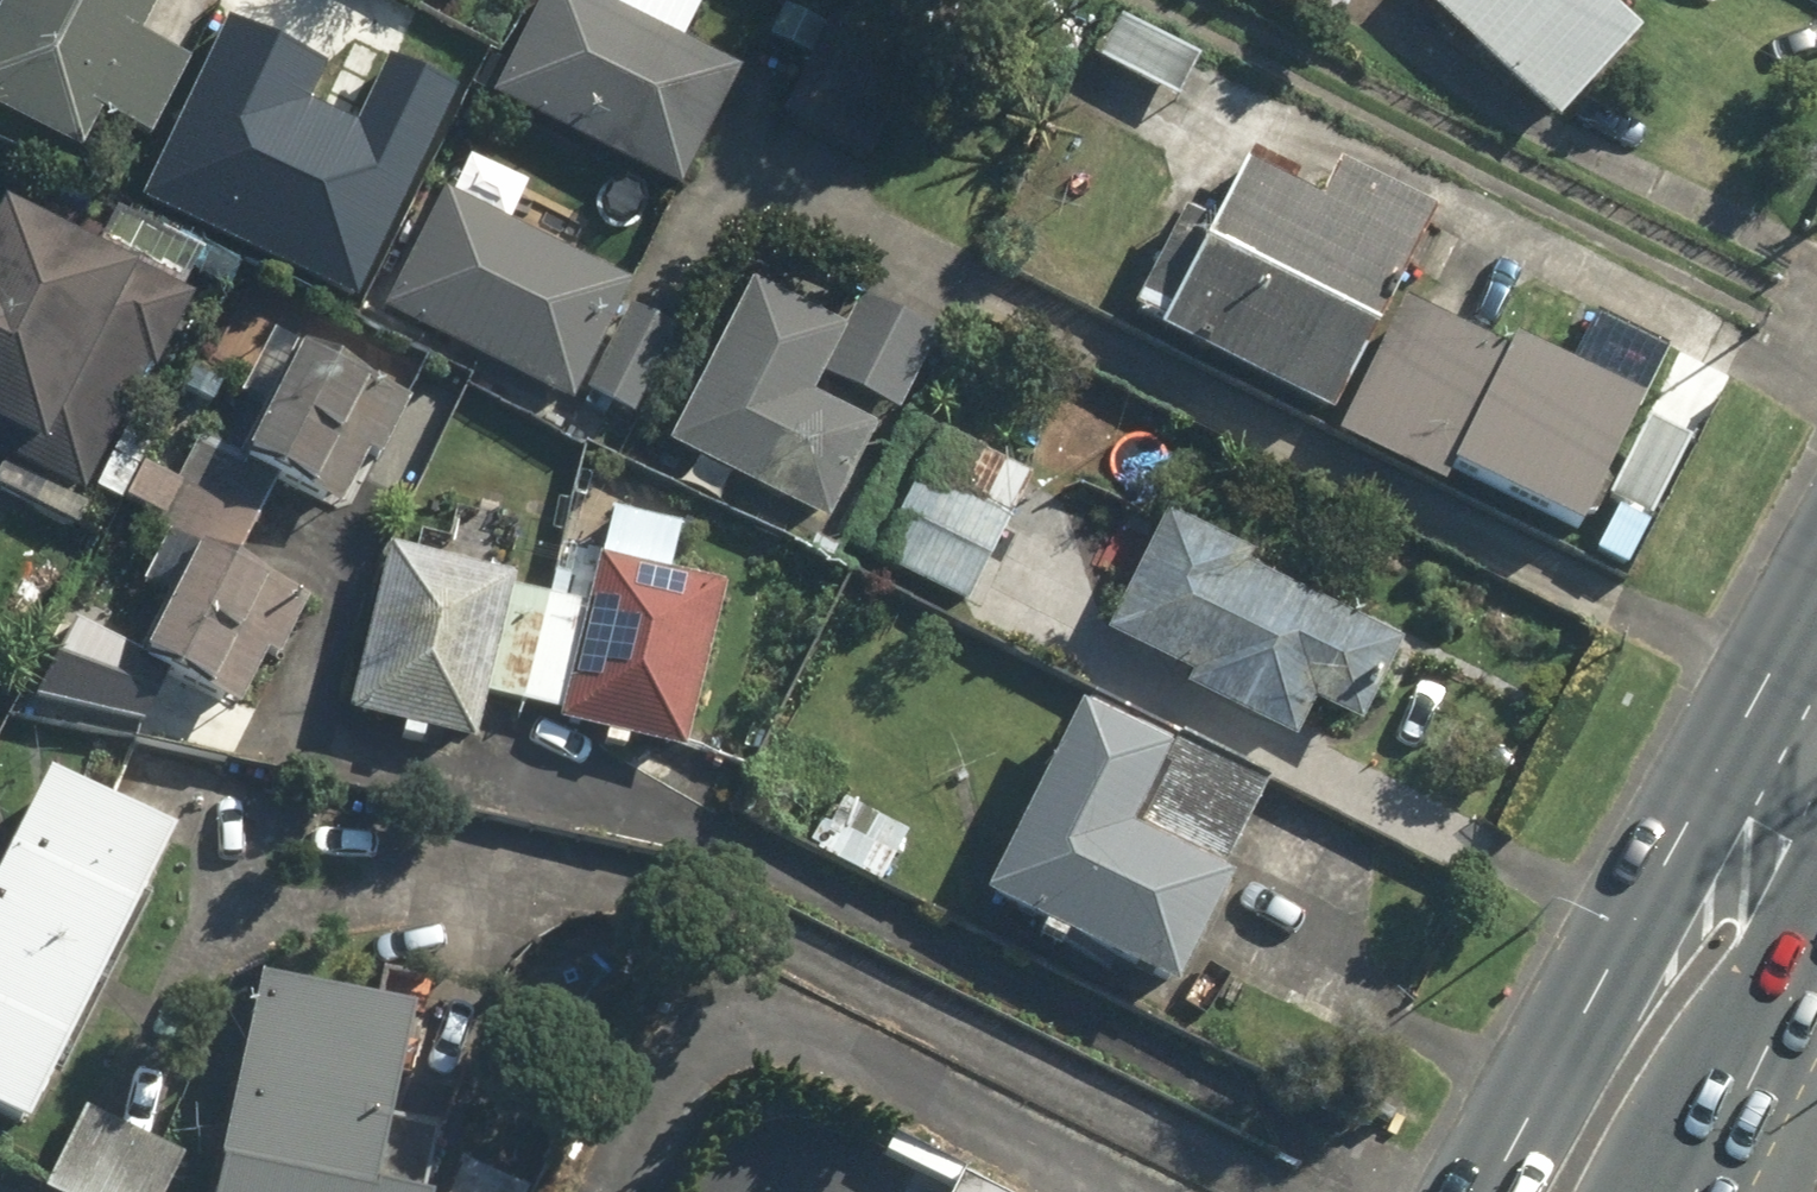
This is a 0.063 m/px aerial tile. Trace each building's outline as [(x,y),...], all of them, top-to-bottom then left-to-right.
[(134,39),(154,0),(1,0),(0,2),(0,122),(75,159),(95,119),(146,144),(185,64),(134,39)] [(487,101),(673,199),(734,82),(577,0),(540,0),(487,101)] [(1547,133),(1630,46),(1582,0),(1407,0),(1547,133)] [(227,5),(131,197),(354,307),(464,87),(395,53),(358,127),(309,103),(332,57),(227,5)] [(928,117),(899,103),(911,80),(793,17),(751,97),(870,159),(898,174),(928,117)] [(1093,69),(1172,104),(1192,59),(1113,24),(1093,69)] [(1240,175),(1153,339),(1325,430),(1394,300),(1435,223),(1331,168),(1308,211),(1240,175)] [(424,186),(361,308),(568,415),(577,398),(627,424),(673,335),(624,310),(633,294),(424,186)] [(80,498),(149,380),(157,385),(198,316),(0,200),(0,457),(80,498)] [(741,296),(661,448),(818,537),(874,441),(810,404),(821,386),(887,424),(935,340),(762,241),(733,292),(741,296)] [(1394,300),(1325,430),(1443,492),(1449,481),(1571,546),(1596,499),(1645,525),(1687,446),(1634,418),(1667,355),(1604,321),(1572,381),(1502,344),(1496,355),(1394,300)] [(133,670),(246,727),(305,603),(234,569),(269,495),(338,527),(399,400),(284,345),(228,462),(193,445),(173,488),(135,470),(118,506),(158,525),(130,585),(165,601),(133,670)] [(923,476),(875,564),(963,612),(1011,524),(923,476)] [(481,702),(553,719),(551,728),(595,738),(592,752),(627,760),(630,746),(679,758),(719,592),(669,580),(682,528),(602,510),(590,562),(580,603),(506,585),(519,530),(465,517),(453,569),(383,552),(343,721),(391,733),(389,743),(418,750),(421,741),(469,753),(481,702)] [(1094,636),(1099,638),(1182,680),(1177,690),(1291,747),(1308,713),(1357,737),(1401,649),(1245,571),(1248,564),(1154,517),(1094,636)] [(53,626),(10,721),(71,730),(106,650),(53,626)] [(1170,746),(1080,699),(977,908),(1168,1002),(1223,890),(1214,885),(1264,784),(1173,739),(1170,746)] [(14,1144),(163,851),(40,788),(0,868),(0,1137),(14,1144)] [(818,795),(793,840),(882,889),(907,844),(818,795)] [(249,984),(207,1191),(426,1191),(439,1126),(386,1115),(406,1015),(249,984)] [(57,1191),(162,1191),(177,1164),(80,1114),(44,1185),(57,1191)] [(960,1179),(953,1191),(985,1191),(960,1179)]
